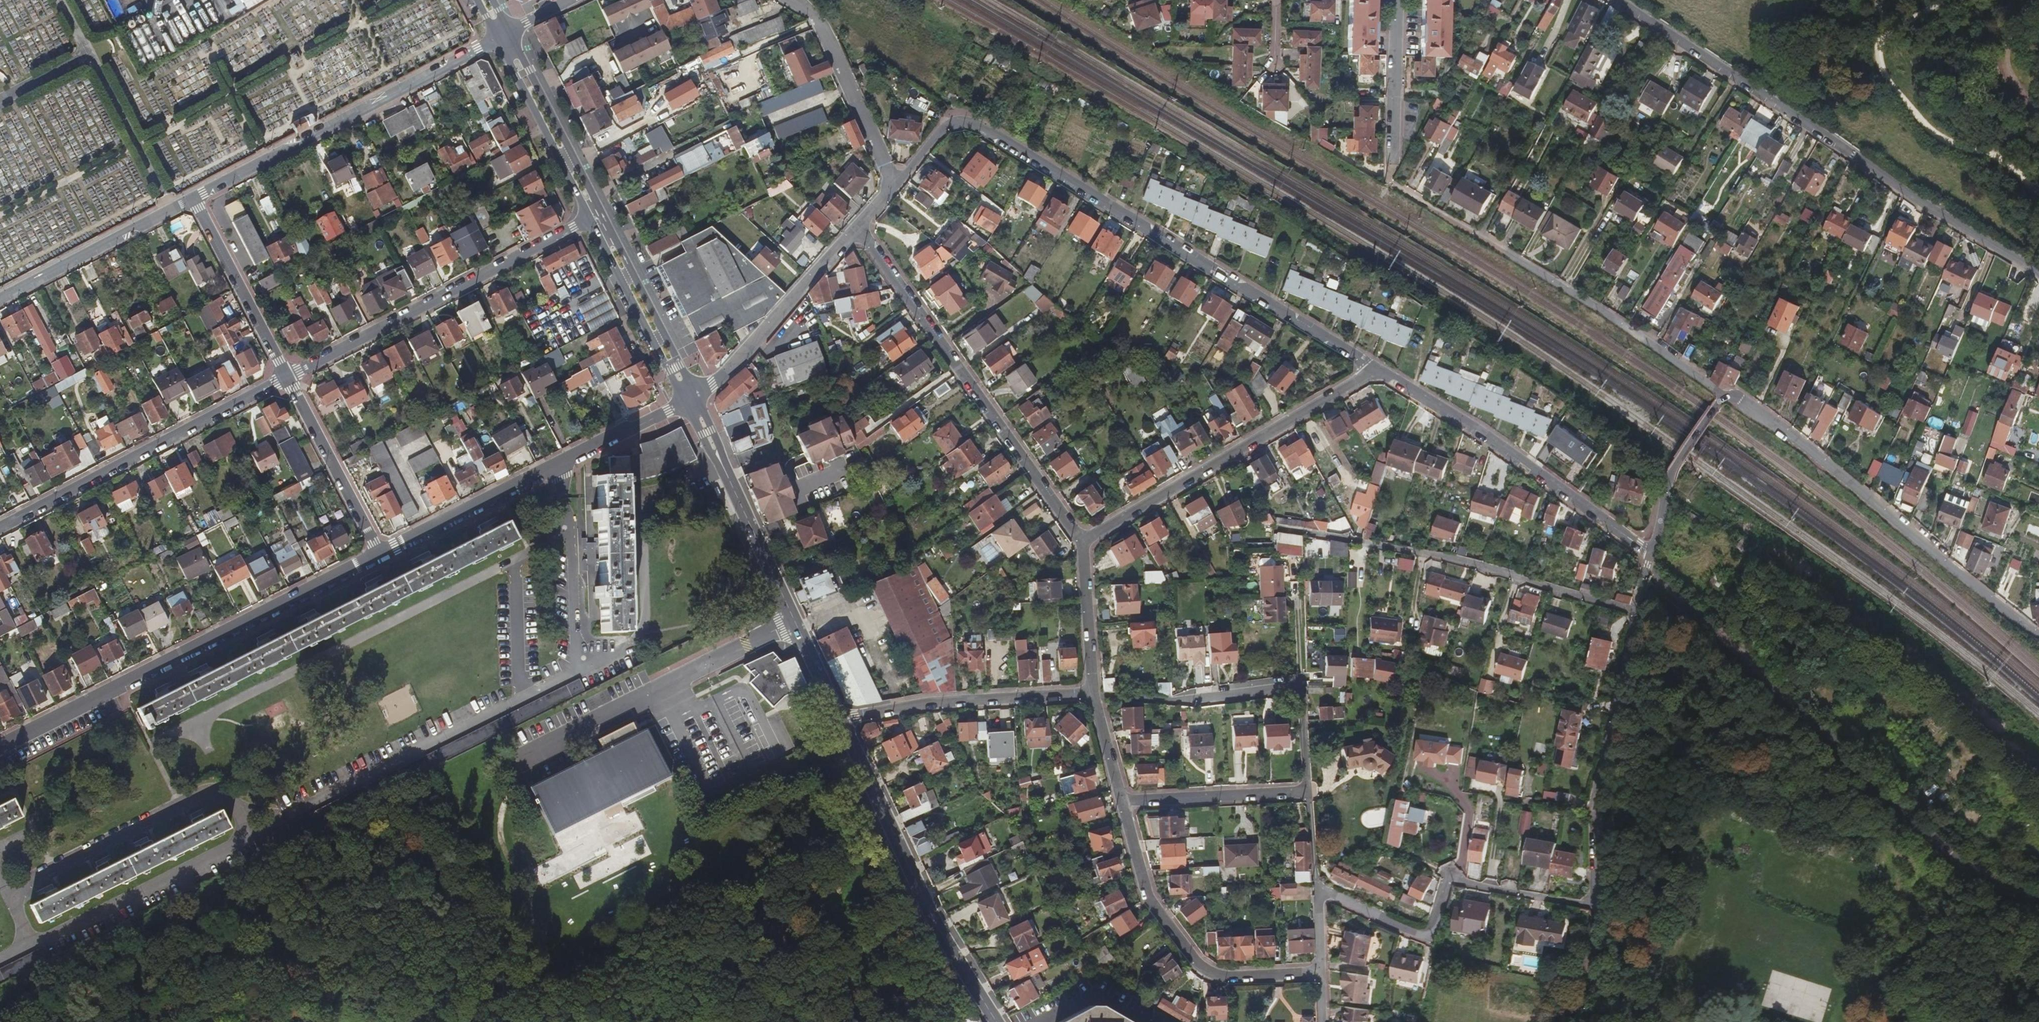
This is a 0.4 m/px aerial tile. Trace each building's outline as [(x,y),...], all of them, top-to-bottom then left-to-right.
[(248,8),(261,0),(243,0),(248,8)] [(633,16),(625,0),(618,3),(626,19),(633,16)] [(646,0),(625,0),(633,16),(650,8),(646,0)] [(719,12),(714,0),(690,0),(693,8),(669,17),(660,0),(646,0),(650,8),(662,32),(664,35),(692,23),(699,21),(719,12)] [(758,9),(755,0),(748,0),(735,6),(740,17),(758,9)] [(1152,0),(1141,4),(1149,28),(1160,24),(1152,0)] [(1215,0),(1193,0),(1193,26),(1204,27),(1204,21),(1215,21),(1215,1),(1215,0)] [(1351,56),(1363,56),(1374,56),(1376,0),(1353,0),(1351,56)] [(1446,0),(1423,0),(1421,57),(1431,58),(1443,58),(1444,55),(1450,55),(1451,41),(1444,40),(1446,0)] [(1502,4),(1493,0),(1490,6),(1498,11),(1502,4)] [(1561,2),(1558,0),(1552,0),(1545,13),(1552,17),(1561,2)] [(1233,24),(1233,11),(1225,11),(1225,2),(1215,1),(1215,21),(1215,24),(1233,24)] [(1336,19),(1336,2),(1314,1),(1313,25),(1324,25),(1325,19),(1336,19)] [(1585,37),(1600,11),(1585,2),(1571,28),(1585,37)] [(626,19),(618,3),(601,11),(609,27),(626,19)] [(1149,28),(1141,4),(1130,7),(1138,32),(1149,28)] [(1491,22),(1498,11),(1491,7),(1484,17),(1491,22)] [(1612,35),(1623,14),(1612,7),(1600,28),(1612,35)] [(727,32),(723,23),(729,21),(725,10),(719,12),(699,21),(705,36),(712,51),(720,47),(716,37),(727,32)] [(734,51),(786,29),(780,17),(729,39),(731,42),(734,51)] [(1489,26),(1491,22),(1484,17),(1481,22),(1489,26)] [(564,43),(553,21),(534,30),(546,53),(564,43)] [(705,36),(699,21),(692,23),(698,39),(705,36)] [(623,74),(671,49),(664,35),(662,32),(647,40),(646,39),(630,47),(629,46),(613,55),(623,74)] [(731,42),(729,39),(727,32),(716,37),(720,47),(731,42)] [(1261,47),(1262,33),(1236,32),(1235,48),(1248,48),(1248,46),(1261,47)] [(954,44),(957,37),(952,34),(948,41),(954,44)] [(1321,52),(1321,36),(1296,34),(1296,48),(1309,48),(1309,51),(1321,52)] [(1572,34),(1566,46),(1575,51),(1581,39),(1572,34)] [(819,79),(831,74),(823,57),(818,59),(821,65),(809,70),(793,37),(777,44),(798,88),(815,80),(819,79)] [(585,50),(578,38),(566,45),(572,57),(585,50)] [(1642,55),(1650,42),(1643,38),(1636,52),(1642,55)] [(822,53),(818,45),(815,40),(810,42),(816,55),(822,53)] [(718,60),(735,52),(734,51),(731,42),(720,47),(712,51),(700,58),(706,71),(720,64),(718,60)] [(1508,73),(1518,56),(1507,51),(1509,47),(1502,43),(1485,74),(1492,78),(1499,67),(1508,73)] [(1577,85),(1584,88),(1590,78),(1595,67),(1592,65),(1602,47),(1603,45),(1600,44),(1598,47),(1591,43),(1572,77),(1579,81),(1577,85)] [(1592,65),(1595,67),(1605,49),(1602,47),(1592,65)] [(1253,68),(1253,56),(1247,56),(1248,48),(1235,48),(1235,67),(1253,68)] [(1320,84),(1321,52),(1309,51),(1309,57),(1303,57),(1302,82),(1308,82),(1308,90),(1323,91),(1323,85),(1320,84)] [(988,65),(994,55),(988,52),(983,62),(988,65)] [(1477,61),(1465,55),(1460,64),(1480,75),(1490,57),(1482,52),(1477,61)] [(1380,70),(1380,63),(1374,63),(1374,56),(1363,56),(1362,74),(1376,74),(1376,70),(1380,70)] [(1431,76),(1431,58),(1421,57),(1421,64),(1415,64),(1414,71),(1418,71),(1418,76),(1431,76)] [(503,90),(498,82),(488,61),(481,60),(476,62),(481,71),(473,75),(474,78),(467,82),(477,103),(485,99),(503,90)] [(468,67),(473,75),(481,71),(476,62),(468,67)] [(859,69),(865,79),(877,73),(871,62),(859,69)] [(1531,99),(1546,71),(1531,63),(1516,91),(1531,99)] [(1246,87),(1246,80),(1252,80),(1253,68),(1235,67),(1234,87),(1237,87),(1244,87),(1246,87)] [(632,91),(623,74),(615,78),(616,80),(623,95),(632,91)] [(623,95),(616,80),(612,82),(613,84),(611,85),(614,90),(608,93),(610,98),(602,102),(591,81),(589,77),(571,86),(586,114),(601,107),(612,101),(623,95)] [(1047,83),(1043,81),(1043,79),(1042,78),(1041,80),(1040,80),(1037,84),(1044,88),(1047,83)] [(1584,88),(1590,92),(1596,81),(1590,78),(1584,88)] [(1665,113),(1676,94),(1652,80),(1648,78),(1641,91),(1644,92),(1641,99),(1643,100),(1639,108),(1651,116),(1656,107),(1665,113)] [(727,99),(716,79),(711,81),(718,94),(721,101),(727,99)] [(761,118),(824,93),(819,79),(815,80),(798,88),(775,97),(756,105),(759,112),(761,118)] [(1700,112),(1712,91),(1693,79),(1680,100),(1700,112)] [(1508,98),(1514,85),(1507,81),(1505,84),(1500,93),(1508,98)] [(1061,89),(1048,82),(1045,89),(1058,96),(1061,89)] [(1257,99),(1263,86),(1260,83),(1251,93),(1257,99)] [(1500,93),(1505,84),(1501,83),(1496,91),(1500,93)] [(637,104),(650,97),(644,85),(632,91),(623,95),(612,101),(614,106),(610,109),(618,123),(641,112),(637,104)] [(676,87),(663,93),(674,115),(677,113),(675,110),(685,104),(676,87)] [(691,96),(697,104),(709,94),(703,87),(691,96)] [(1277,112),(1277,87),(1265,87),(1265,112),(1268,112),(1277,112)] [(1289,112),(1289,88),(1277,87),(1277,112),(1289,112)] [(1599,104),(1575,90),(1564,109),(1588,123),(1599,104)] [(1068,102),(1071,96),(1063,91),(1059,97),(1068,102)] [(657,124),(675,115),(674,115),(663,93),(646,102),(657,124)] [(749,107),(763,100),(761,94),(746,100),(749,107)] [(1091,105),(1079,98),(1076,103),(1088,110),(1091,105)] [(1502,107),(1506,101),(1500,98),(1496,103),(1502,107)] [(1439,111),(1444,102),(1438,99),(1433,108),(1439,111)] [(915,100),(911,108),(923,115),(927,107),(924,105),(917,101),(915,100)] [(430,117),(432,116),(425,103),(423,104),(430,117)] [(432,116),(430,117),(423,104),(416,108),(422,121),(425,127),(434,122),(432,116)] [(416,108),(414,106),(407,110),(409,115),(402,118),(399,114),(383,122),(391,136),(398,133),(402,142),(418,133),(417,132),(425,127),(422,121),(416,108)] [(611,126),(601,107),(586,114),(579,118),(590,140),(610,129),(609,129),(609,128),(609,127),(611,126)] [(758,113),(755,107),(749,110),(752,116),(758,113)] [(1432,147),(1439,151),(1453,127),(1457,119),(1460,114),(1461,112),(1455,108),(1450,116),(1451,117),(1447,124),(1438,120),(1436,123),(1432,121),(1424,135),(1435,141),(1432,147)] [(1753,120),(1754,118),(1747,112),(1744,116),(1731,108),(1721,123),(1737,133),(1735,137),(1740,141),(1742,137),(1753,120)] [(779,141),(828,121),(823,109),(775,128),(779,141)] [(1375,132),(1375,122),(1379,122),(1379,110),(1362,109),(1361,120),(1357,120),(1356,132),(1375,132)] [(407,110),(399,114),(402,118),(409,115),(407,110)] [(1098,110),(1096,114),(1108,122),(1111,118),(1103,113),(1098,110)] [(1276,120),(1277,112),(1268,112),(1268,118),(1272,118),(1272,120),(1276,120)] [(1288,129),(1289,112),(1277,112),(1276,120),(1276,123),(1288,129)] [(503,154),(529,141),(525,134),(517,139),(513,132),(509,134),(499,116),(491,120),(487,114),(484,116),(500,146),(503,154)] [(675,117),(675,115),(657,124),(658,125),(664,122),(675,117)] [(1613,135),(1610,133),(1615,124),(1600,115),(1584,144),(1594,150),(1599,142),(1601,144),(1603,140),(1609,143),(1613,135)] [(292,135),(314,124),(309,117),(306,116),(287,127),(292,135)] [(666,126),(677,121),(675,117),(664,122),(666,126)] [(864,145),(851,117),(841,122),(853,149),(854,150),(864,145)] [(903,141),(905,121),(898,120),(898,122),(889,121),(887,138),(895,138),(896,140),(903,141)] [(1128,125),(1118,120),(1114,127),(1124,132),(1128,125)] [(1770,137),(1773,133),(1753,120),(1742,137),(1762,150),(1770,137)] [(918,141),(920,125),(912,124),(912,122),(905,121),(903,141),(910,142),(911,140),(918,141)] [(1560,130),(1564,124),(1559,121),(1555,127),(1560,130)] [(1651,137),(1654,131),(1646,126),(1642,132),(1651,137)] [(742,142),(735,127),(726,132),(736,151),(738,150),(745,146),(742,142)] [(1445,156),(1460,131),(1459,130),(1454,128),(1453,127),(1439,151),(1438,152),(1445,156)] [(617,152),(601,161),(611,181),(673,150),(662,129),(646,137),(651,148),(639,154),(634,157),(636,161),(630,164),(629,163),(624,165),(617,152)] [(753,163),(775,151),(768,135),(767,135),(765,130),(742,142),(745,146),(753,163)] [(1377,154),(1378,142),(1374,142),(1375,132),(1356,132),(1356,142),(1351,142),(1350,153),(1377,154)] [(719,135),(701,145),(702,147),(706,155),(713,152),(715,156),(717,155),(719,159),(730,154),(727,149),(721,152),(719,148),(718,149),(715,144),(722,140),(719,135)] [(488,149),(492,147),(487,136),(469,145),(477,161),(491,154),(488,149)] [(1774,165),(1785,146),(1770,137),(1762,150),(1759,155),(1774,165)] [(631,143),(629,138),(623,142),(626,146),(631,143)] [(1331,155),(1335,148),(1324,142),(1320,148),(1331,155)] [(1158,155),(1161,148),(1153,144),(1149,152),(1158,155)] [(469,159),(462,147),(452,151),(449,146),(439,152),(445,163),(449,161),(456,176),(462,172),(460,168),(470,162),(470,161),(472,160),(470,158),(469,159)] [(530,164),(521,146),(491,162),(498,176),(511,169),(513,173),(530,164)] [(503,154),(500,146),(492,151),(494,155),(496,157),(503,154)] [(662,188),(710,163),(706,155),(702,147),(675,161),(678,167),(647,183),(652,193),(662,188)] [(1674,176),(1684,159),(1665,147),(1654,163),(1674,176)] [(719,159),(717,155),(715,156),(713,152),(706,155),(710,163),(719,159)] [(355,176),(343,154),(323,164),(335,187),(355,176)] [(982,187),(993,168),(973,156),(961,176),(976,188),(979,185),(982,187)] [(793,172),(787,159),(780,163),(786,175),(793,172)] [(1787,174),(1793,165),(1785,160),(1772,183),(1776,185),(1784,172),(1787,174)] [(465,174),(478,167),(476,162),(462,169),(465,174)] [(1619,179),(1609,173),(1611,169),(1603,163),(1601,167),(1600,167),(1594,177),(1597,179),(1593,185),(1610,196),(1619,179)] [(1816,195),(1828,175),(1807,163),(1793,187),(1794,189),(1797,191),(1800,190),(1802,187),(1816,195)] [(850,199),(868,179),(851,164),(834,184),(850,199)] [(433,181),(425,165),(405,176),(413,191),(421,187),(424,194),(430,190),(427,184),(433,181)] [(396,198),(388,183),(383,186),(382,183),(389,179),(383,168),(379,170),(378,170),(364,177),(370,189),(373,188),(375,191),(368,194),(375,209),(396,198)] [(1113,182),(1119,170),(1113,168),(1107,179),(1113,182)] [(1463,177),(1464,175),(1457,170),(1453,178),(1460,182),(1463,177)] [(1447,188),(1452,180),(1436,171),(1427,187),(1443,196),(1447,188)] [(547,197),(534,172),(517,182),(531,206),(547,197)] [(935,199),(948,183),(934,172),(928,179),(926,178),(920,186),(935,199)] [(1131,190),(1136,177),(1123,172),(1118,184),(1131,190)] [(1648,178),(1641,173),(1637,177),(1645,183),(1648,178)] [(1167,211),(1174,193),(1157,187),(1158,184),(1155,183),(1157,177),(1152,175),(1143,199),(1153,203),(1152,205),(1167,211)] [(1482,215),(1493,194),(1463,177),(1460,182),(1454,192),(1452,197),(1460,202),(1458,205),(1464,209),(1466,206),(1482,215)] [(443,195),(457,187),(453,180),(428,193),(430,197),(441,191),(443,195)] [(1041,212),(1050,197),(1043,194),(1044,192),(1027,182),(1018,197),(1037,209),(1041,212)] [(770,197),(782,190),(779,184),(767,190),(770,197)] [(266,197),(260,186),(252,190),(258,201),(266,197)] [(630,216),(667,198),(662,188),(652,193),(625,207),(630,216)] [(1191,223),(1198,205),(1181,198),(1182,196),(1179,195),(1181,190),(1176,188),(1174,193),(1167,211),(1177,215),(1176,217),(1191,223)] [(1448,204),(1452,197),(1454,192),(1447,188),(1443,196),(1441,200),(1448,204)] [(926,208),(932,200),(920,191),(914,199),(926,208)] [(405,211),(431,198),(430,197),(428,193),(402,206),(405,211)] [(1634,222),(1645,205),(1627,194),(1616,210),(1634,222)] [(828,221),(833,226),(848,209),(834,196),(829,201),(821,195),(812,206),(828,221)] [(1531,226),(1541,208),(1523,198),(1513,216),(1531,226)] [(494,225),(480,199),(466,206),(475,223),(479,231),(480,232),(494,225)] [(1056,225),(1066,209),(1051,199),(1041,214),(1056,225)] [(268,258),(251,224),(238,200),(223,207),(232,222),(231,222),(254,266),(268,258)] [(543,212),(547,210),(542,200),(538,203),(543,212)] [(1216,236),(1223,218),(1205,211),(1206,208),(1204,207),(1206,202),(1201,200),(1198,205),(1191,223),(1201,228),(1200,230),(1216,236)] [(549,208),(547,210),(543,212),(538,203),(516,214),(522,225),(519,227),(520,231),(524,229),(530,240),(556,227),(553,221),(554,218),(549,208)] [(796,219),(815,236),(828,221),(812,206),(810,204),(796,219)] [(385,215),(382,208),(374,213),(377,219),(385,215)] [(1037,219),(1041,212),(1037,209),(1033,216),(1037,219)] [(1685,220),(1688,214),(1680,209),(1677,215),(1685,220)] [(1816,225),(1821,216),(1807,209),(1803,217),(1816,225)] [(991,233),(1000,219),(985,210),(976,224),(991,233)] [(1841,218),(1843,214),(1835,210),(1833,214),(1841,218)] [(1785,227),(1790,218),(1779,211),(1773,220),(1785,227)] [(1240,248),(1247,230),(1229,223),(1230,220),(1228,220),(1230,214),(1225,212),(1223,218),(1216,236),(1225,239),(1224,241),(1240,248)] [(1674,247),(1687,226),(1683,223),(1675,218),(1666,212),(1656,228),(1669,237),(1666,242),(1674,247)] [(343,232),(332,213),(315,222),(325,241),(343,232)] [(1087,243),(1097,226),(1079,214),(1068,232),(1087,243)] [(1701,228),(1705,220),(1695,214),(1692,217),(1690,222),(1701,228)] [(1853,225),(1855,221),(1843,214),(1841,218),(1833,214),(1825,229),(1845,240),(1853,225)] [(1683,223),(1685,220),(1677,215),(1675,218),(1683,223)] [(779,245),(790,255),(797,247),(794,244),(807,230),(791,216),(787,220),(794,227),(779,245)] [(357,230),(350,217),(345,220),(352,232),(357,230)] [(1570,245),(1580,230),(1559,217),(1550,233),(1570,245)] [(1906,251),(1912,239),(1918,227),(1911,223),(1910,225),(1899,219),(1888,242),(1906,251)] [(469,257),(486,248),(477,233),(479,231),(475,223),(457,233),(460,241),(454,244),(461,257),(467,253),(469,257)] [(1640,234),(1644,227),(1637,223),(1633,230),(1640,234)] [(458,257),(450,241),(452,240),(445,225),(439,229),(444,239),(430,247),(440,266),(458,257)] [(963,254),(973,244),(952,225),(935,242),(939,247),(949,255),(951,253),(954,256),(958,250),(963,254)] [(1264,261),(1272,243),(1254,236),(1255,233),(1252,232),(1254,227),(1249,225),(1247,230),(1240,248),(1250,252),(1249,254),(1264,261)] [(1719,238),(1724,230),(1715,225),(1710,233),(1719,238)] [(1881,239),(1853,225),(1845,240),(1845,241),(1873,255),(1881,239)] [(422,227),(413,232),(420,245),(430,239),(422,227)] [(530,240),(524,229),(520,231),(519,227),(518,227),(526,243),(530,240)] [(763,318),(785,294),(773,283),(711,228),(690,238),(695,248),(685,253),(656,268),(682,319),(686,317),(691,326),(698,340),(713,333),(726,326),(731,334),(742,329),(763,318)] [(680,243),(690,238),(685,229),(674,234),(679,244),(680,243)] [(488,247),(480,232),(479,231),(477,233),(486,248),(488,247)] [(1110,260),(1121,242),(1102,231),(1091,249),(1110,260)] [(1749,257),(1758,241),(1744,232),(1739,242),(1740,243),(1737,249),(1749,257)] [(987,243),(975,233),(971,238),(978,244),(977,245),(980,248),(983,246),(987,243)] [(651,258),(679,244),(674,234),(646,249),(651,258)] [(1696,254),(1702,243),(1689,235),(1682,245),(1696,254)] [(310,254),(301,237),(292,241),(295,246),(301,259),(310,254)] [(695,248),(690,238),(680,243),(685,253),(695,248)] [(292,253),(289,249),(295,246),(292,241),(291,240),(286,243),(284,239),(267,248),(274,262),(282,258),(284,262),(290,259),(288,256),(292,253)] [(329,252),(342,245),(338,239),(326,246),(329,252)] [(1000,247),(990,239),(987,243),(996,252),(1000,247)] [(1730,252),(1733,247),(1719,239),(1716,244),(1730,252)] [(1924,245),(1912,239),(1906,251),(1898,266),(1910,272),(1915,263),(1925,268),(1935,248),(1925,243),(1924,245)] [(558,271),(587,256),(580,241),(574,245),(572,241),(560,247),(562,251),(553,256),(554,258),(544,264),(549,275),(558,271)] [(1940,274),(1953,249),(1940,242),(1931,260),(1936,263),(1932,270),(1940,274)] [(942,266),(939,262),(941,260),(943,262),(951,256),(949,255),(939,247),(932,252),(928,247),(912,258),(920,270),(919,271),(924,279),(937,270),(942,266)] [(766,276),(779,260),(765,248),(752,263),(766,276)] [(1656,320),(1695,256),(1681,248),(1642,311),(1656,320)] [(184,263),(177,249),(166,254),(164,252),(154,257),(167,280),(187,269),(184,263)] [(436,271),(425,250),(406,260),(417,280),(436,271)] [(1619,277),(1630,260),(1616,251),(1606,268),(1619,277)] [(849,298),(868,294),(862,268),(860,269),(852,253),(845,261),(846,267),(842,267),(843,271),(845,282),(845,283),(849,282),(850,288),(838,291),(835,277),(827,279),(832,302),(833,302),(849,298)] [(801,254),(795,261),(802,268),(809,260),(801,254)] [(204,271),(197,257),(184,263),(187,269),(197,288),(209,281),(204,271)] [(955,266),(959,263),(955,260),(949,264),(952,268),(955,266)] [(1125,288),(1136,271),(1118,260),(1107,278),(1125,288)] [(1969,291),(1978,270),(1966,265),(1965,267),(1951,260),(1942,279),(1969,291)] [(1176,280),(1170,276),(1174,270),(1159,261),(1157,264),(1154,263),(1144,280),(1167,294),(1176,280)] [(1004,293),(1013,275),(989,262),(979,280),(986,284),(988,281),(995,285),(994,288),(1004,293)] [(1308,298),(1315,279),(1298,273),(1299,271),(1295,269),(1297,264),(1291,262),(1283,286),(1294,290),(1293,292),(1308,298)] [(399,276),(397,274),(404,270),(401,265),(376,278),(376,279),(383,291),(387,289),(384,284),(399,276)] [(1033,286),(1042,271),(1033,266),(1026,279),(1033,286)] [(215,278),(210,268),(204,271),(209,281),(215,278)] [(392,299),(413,288),(404,270),(397,274),(399,276),(384,284),(387,289),(383,291),(387,299),(391,297),(392,299)] [(928,285),(941,276),(937,270),(924,279),(928,285)] [(281,282),(276,272),(258,281),(263,292),(281,282)] [(360,285),(353,272),(344,277),(351,290),(360,285)] [(1831,284),(1836,275),(1831,272),(1826,282),(1831,284)] [(832,302),(827,279),(825,274),(819,281),(809,294),(807,296),(808,300),(811,299),(814,307),(832,302)] [(1332,310),(1339,292),(1322,285),(1323,283),(1321,282),(1322,277),(1317,274),(1315,279),(1308,298),(1318,302),(1317,304),(1332,310)] [(559,293),(554,285),(550,276),(542,281),(551,298),(559,293)] [(972,313),(946,276),(929,288),(930,289),(949,315),(955,324),(972,313)] [(352,292),(343,277),(336,281),(344,296),(352,292)] [(383,291),(376,279),(376,278),(363,285),(368,293),(378,288),(381,293),(383,291)] [(1191,295),(1195,288),(1180,279),(1179,281),(1176,280),(1167,294),(1187,306),(1193,296),(1191,295)] [(1703,279),(1693,296),(1714,310),(1728,287),(1720,282),(1716,288),(1703,279)] [(331,302),(322,286),(321,287),(319,284),(316,287),(326,305),(331,302)] [(1357,322),(1363,304),(1346,297),(1347,295),(1344,294),(1347,289),(1341,287),(1339,292),(1332,310),(1342,314),(1342,316),(1357,322)] [(1624,302),(1631,291),(1625,287),(1618,298),(1624,302)] [(79,301),(72,288),(62,293),(69,306),(79,301)] [(384,300),(387,299),(383,291),(381,293),(378,288),(368,293),(362,296),(371,313),(387,305),(384,300)] [(1004,293),(994,288),(992,290),(1002,296),(1004,293)] [(515,308),(505,289),(488,298),(498,317),(515,308)] [(949,315),(930,289),(926,291),(945,318),(949,315)] [(1992,317),(1999,302),(1991,298),(1988,297),(1989,295),(1981,292),(1972,314),(1990,322),(1992,317)] [(616,318),(604,293),(577,307),(590,332),(616,318)] [(879,306),(877,297),(873,298),(872,293),(868,294),(849,298),(852,311),(879,306)] [(1235,311),(1210,295),(1200,311),(1226,327),(1235,311)] [(1055,306),(1044,296),(1036,304),(1044,314),(1050,310),(1055,306)] [(123,308),(117,297),(110,300),(116,312),(120,318),(124,316),(121,310),(123,308)] [(852,311),(849,298),(833,302),(836,314),(839,314),(850,312),(852,311)] [(1796,315),(1800,307),(1784,298),(1772,323),(1788,331),(1792,323),(1796,315)] [(159,315),(174,307),(169,299),(154,307),(159,315)] [(221,319),(216,309),(223,305),(219,299),(206,306),(215,322),(221,319)] [(296,310),(290,299),(284,302),(294,321),(300,318),(296,310)] [(1381,334),(1388,316),(1370,309),(1371,307),(1370,306),(1371,301),(1365,299),(1363,304),(1357,322),(1367,326),(1366,328),(1381,334)] [(354,315),(347,301),(331,310),(339,324),(354,315)] [(206,306),(203,302),(196,305),(199,310),(206,306)] [(1999,320),(2005,305),(1999,302),(1992,317),(1999,320)] [(489,327),(477,303),(457,314),(463,324),(465,328),(470,338),(489,327)] [(1904,308),(1895,303),(1892,308),(1901,313),(1904,308)] [(310,317),(304,305),(296,310),(300,318),(302,321),(310,317)] [(1956,308),(1950,305),(1945,315),(1952,318),(1956,308)] [(2005,322),(2011,307),(2005,305),(1999,320),(2005,322)] [(54,351),(30,306),(22,311),(31,328),(46,356),(49,362),(50,365),(56,361),(50,352),(54,351)] [(215,322),(206,306),(199,310),(207,326),(209,325),(212,331),(211,332),(220,348),(226,345),(218,328),(215,322)] [(1067,317),(1055,306),(1050,310),(1063,321),(1067,317)] [(1697,324),(1701,316),(1681,307),(1669,331),(1678,336),(1682,327),(1690,331),(1694,322),(1697,324)] [(1902,314),(1892,309),(1889,314),(1899,319),(1902,314)] [(1272,332),(1236,310),(1235,311),(1226,327),(1217,342),(1216,343),(1215,345),(1227,353),(1235,340),(1255,353),(1260,345),(1263,347),(1272,332)] [(31,328),(22,311),(0,322),(0,324),(4,331),(6,331),(13,343),(25,337),(22,333),(31,328)] [(140,325),(145,323),(147,327),(152,325),(144,311),(127,321),(132,330),(140,325)] [(1406,346),(1413,328),(1395,321),(1395,319),(1393,318),(1395,313),(1390,311),(1388,316),(1381,334),(1391,338),(1390,340),(1406,346)] [(120,318),(116,312),(111,314),(115,321),(120,318)] [(1798,325),(1802,317),(1796,315),(1792,323),(1798,325)] [(224,324),(221,319),(215,322),(218,328),(224,324)] [(232,332),(238,328),(233,319),(224,324),(218,328),(226,345),(227,346),(230,344),(237,341),(236,340),(232,332)] [(463,338),(460,331),(465,328),(463,324),(458,327),(454,319),(438,328),(447,346),(463,338)] [(330,336),(321,320),(306,328),(314,344),(330,336)] [(289,344),(306,335),(299,321),(279,332),(282,337),(284,336),(289,344)] [(875,339),(889,361),(914,344),(898,321),(875,339)] [(174,330),(172,324),(165,328),(168,333),(174,330)] [(977,352),(997,338),(994,333),(989,336),(981,324),(962,338),(968,346),(971,344),(977,352)] [(1446,324),(1437,343),(1443,345),(1448,332),(1449,332),(1452,326),(1446,324)] [(144,333),(140,325),(132,330),(136,337),(144,333)] [(1860,351),(1869,334),(1852,325),(1843,342),(1860,351)] [(1953,357),(1965,330),(1957,326),(1954,334),(1948,331),(1945,337),(1940,349),(1939,351),(1953,357)] [(122,342),(120,338),(122,337),(119,330),(117,327),(115,328),(114,327),(97,336),(102,345),(105,351),(122,342)] [(128,334),(124,327),(119,330),(122,337),(128,334)] [(168,333),(165,328),(158,332),(161,337),(168,333)] [(606,357),(624,347),(614,328),(586,343),(590,349),(601,343),(604,348),(578,362),(582,369),(594,363),(600,360),(606,357)] [(102,345),(100,347),(90,329),(73,338),(77,346),(74,348),(78,354),(81,352),(83,356),(97,348),(104,360),(109,357),(105,351),(102,345)] [(444,348),(434,329),(408,342),(418,361),(444,348)] [(723,351),(713,333),(698,340),(694,342),(705,363),(710,364),(714,365),(718,368),(721,364),(718,361),(720,359),(723,361),(728,356),(723,351)] [(1940,349),(1945,337),(1937,333),(1932,345),(1940,349)] [(133,345),(129,336),(125,339),(129,347),(133,345)] [(1749,355),(1753,345),(1744,341),(1740,351),(1749,355)] [(815,343),(765,361),(770,367),(773,376),(781,393),(821,379),(833,375),(832,370),(825,372),(815,343)] [(1178,353),(1181,348),(1173,343),(1170,348),(1178,353)] [(237,357),(230,344),(227,346),(234,359),(235,358),(237,357)] [(1013,356),(1005,344),(999,349),(1007,361),(1013,356)] [(412,362),(404,346),(385,356),(393,372),(412,362)] [(1705,364),(1713,353),(1701,346),(1694,358),(1705,364)] [(628,362),(626,359),(629,357),(624,347),(606,357),(614,370),(628,362)] [(1174,359),(1178,353),(1170,348),(1166,354),(1174,359)] [(1010,365),(1007,361),(999,349),(982,360),(994,377),(1010,365)] [(1207,363),(1213,367),(1217,362),(1218,362),(1224,354),(1217,349),(1207,363)] [(259,370),(249,350),(248,351),(243,354),(237,357),(235,358),(245,377),(259,370)] [(554,359),(560,356),(557,350),(544,356),(551,369),(558,365),(554,359)] [(84,371),(74,351),(56,361),(50,365),(53,370),(54,373),(59,381),(60,383),(84,371)] [(116,360),(125,355),(122,351),(113,355),(116,360)] [(904,387),(931,369),(919,351),(893,370),(904,387)] [(1989,373),(2007,380),(2011,370),(2015,358),(1999,351),(1996,356),(1989,373)] [(391,376),(379,354),(371,358),(372,360),(362,366),(373,386),(391,376)] [(1174,359),(1166,354),(1160,364),(1163,366),(1167,359),(1172,363),(1174,359)] [(1448,390),(1455,372),(1437,365),(1438,363),(1435,362),(1437,356),(1432,354),(1423,378),(1433,382),(1432,384),(1448,390)] [(129,363),(125,355),(116,360),(120,368),(129,363)] [(41,366),(49,362),(46,356),(38,361),(41,366)] [(840,370),(851,362),(847,356),(836,363),(840,370)] [(2016,372),(2021,360),(2015,358),(2011,370),(2016,372)] [(606,371),(600,360),(594,363),(600,374),(606,371)] [(239,382),(227,361),(219,366),(220,368),(211,374),(219,389),(221,392),(239,382)] [(1279,394),(1297,371),(1283,361),(1266,384),(1279,394)] [(1737,384),(1743,372),(1721,362),(1714,377),(1713,380),(1726,390),(1737,384)] [(566,391),(588,379),(591,385),(603,379),(600,374),(594,363),(582,369),(569,376),(570,377),(562,382),(566,391)] [(720,417),(752,405),(742,393),(755,383),(754,382),(758,379),(757,372),(750,363),(746,368),(745,369),(728,383),(729,384),(717,396),(715,405),(720,417)] [(1250,384),(1258,370),(1259,368),(1253,364),(1242,381),(1250,384)] [(112,388),(100,366),(91,371),(93,374),(87,377),(91,384),(96,382),(103,393),(112,388)] [(555,382),(547,366),(535,372),(533,369),(521,375),(535,400),(549,392),(546,388),(555,382)] [(1035,383),(1023,366),(1005,378),(1017,395),(1035,383)] [(1472,401),(1478,383),(1461,377),(1462,374),(1460,374),(1462,369),(1457,366),(1455,372),(1448,390),(1458,393),(1457,395),(1472,401)] [(1109,384),(1125,373),(1122,368),(1106,380),(1109,384)] [(1139,384),(1131,368),(1130,368),(1124,368),(1122,368),(1125,373),(1134,388),(1139,384)] [(1145,380),(1138,368),(1131,368),(1139,384),(1145,380)] [(185,383),(178,369),(153,382),(163,403),(188,390),(185,383)] [(45,378),(54,373),(53,370),(43,375),(45,378)] [(211,374),(209,370),(185,383),(188,390),(194,401),(219,389),(211,374)] [(1267,386),(1258,370),(1250,384),(1255,394),(1267,386)] [(76,383),(74,381),(86,375),(84,371),(60,383),(62,387),(63,390),(76,383)] [(1928,380),(1926,373),(1921,371),(1917,380),(1925,384),(1928,380)] [(1797,401),(1806,381),(1787,372),(1778,392),(1797,401)] [(30,386),(35,393),(59,381),(54,373),(45,378),(30,386)] [(1878,385),(1887,389),(1892,378),(1883,374),(1878,385)] [(773,376),(765,379),(771,397),(775,396),(781,393),(773,376)] [(523,392),(519,385),(522,384),(519,377),(503,385),(500,379),(494,383),(499,393),(502,391),(507,400),(523,392)] [(1497,414),(1503,396),(1486,389),(1487,387),(1484,386),(1487,380),(1481,378),(1478,383),(1472,401),(1482,405),(1482,408),(1497,414)] [(367,399),(357,381),(338,391),(342,399),(343,401),(346,407),(348,410),(360,403),(367,399)] [(858,391),(852,381),(848,384),(854,394),(858,391)] [(2029,388),(2013,381),(2010,387),(2011,388),(2026,394),(2029,388)] [(319,399),(337,389),(334,383),(315,393),(319,399)] [(938,398),(949,390),(945,383),(933,391),(938,398)] [(1257,414),(1240,385),(1225,394),(1235,412),(1228,416),(1234,428),(1257,414)] [(796,395),(808,391),(807,386),(794,390),(796,395)] [(619,409),(639,399),(633,387),(612,397),(619,409)] [(323,406),(339,398),(340,401),(342,399),(338,391),(337,389),(319,399),(323,406)] [(753,394),(756,403),(759,402),(765,399),(762,390),(753,394)] [(1521,425),(1527,407),(1510,401),(1511,398),(1508,397),(1510,392),(1505,390),(1503,396),(1497,414),(1506,417),(1505,419),(1521,425)] [(2013,426),(2018,412),(2015,411),(2021,394),(2012,391),(2000,420),(1999,420),(1990,448),(1995,450),(1996,450),(2005,423),(2013,426)] [(1924,422),(1929,408),(1915,402),(1918,395),(1914,393),(1905,413),(1909,414),(1908,416),(1917,420),(1917,419),(1924,422)] [(1225,412),(1215,394),(1207,398),(1218,416),(1225,412)] [(1818,419),(1826,402),(1810,394),(1802,411),(1818,419)] [(1847,411),(1853,398),(1846,394),(1840,407),(1847,411)] [(166,415),(157,396),(140,406),(149,425),(166,415)] [(1564,407),(1568,401),(1561,397),(1557,403),(1564,407)] [(1388,419),(1377,400),(1357,411),(1368,430),(1388,419)] [(759,402),(756,403),(757,406),(754,407),(753,404),(752,405),(720,417),(735,454),(749,449),(768,441),(770,436),(759,402)] [(1032,428),(1049,416),(1043,408),(1036,413),(1028,402),(1019,409),(1032,428)] [(1545,438),(1552,419),(1535,413),(1535,410),(1532,409),(1534,404),(1529,402),(1527,407),(1521,425),(1531,429),(1530,432),(1545,438)] [(1874,431),(1882,417),(1883,416),(1879,414),(1859,402),(1850,418),(1874,431)] [(365,412),(360,403),(348,410),(352,419),(365,412)] [(271,427),(287,418),(282,409),(277,411),(273,404),(262,410),(271,427)] [(903,442),(927,424),(913,405),(889,422),(903,442)] [(1823,435),(1836,412),(1827,407),(1821,420),(1823,421),(1814,437),(1821,441),(1821,440),(1825,442),(1827,438),(1823,435)] [(1970,435),(1978,414),(1970,410),(1962,432),(1970,435)] [(146,430),(141,423),(144,421),(138,412),(113,426),(120,438),(126,434),(129,439),(146,430)] [(1234,428),(1228,416),(1225,412),(1218,416),(1228,432),(1234,428)] [(1357,427),(1348,412),(1341,416),(1345,421),(1348,420),(1353,429),(1357,427)] [(1931,415),(1927,424),(1940,430),(1944,422),(1931,415)] [(1060,444),(1053,434),(1055,432),(1051,426),(1059,421),(1055,416),(1030,433),(1045,455),(1060,444)] [(1228,432),(1218,416),(1206,424),(1217,441),(1225,436),(1224,434),(1228,432)] [(1336,438),(1353,429),(1348,420),(1345,421),(1341,416),(1327,423),(1336,438)] [(271,433),(262,417),(254,421),(263,437),(271,433)] [(485,460),(480,452),(484,449),(478,438),(474,440),(470,433),(466,435),(455,417),(449,420),(472,462),(477,473),(483,470),(484,472),(490,469),(493,473),(504,467),(498,456),(501,454),(495,444),(490,447),(494,455),(485,460)] [(854,445),(846,429),(841,418),(829,423),(808,431),(795,436),(799,446),(808,464),(820,459),(841,451),(854,445)] [(808,427),(825,420),(824,418),(807,425),(808,427)] [(865,439),(860,431),(868,425),(863,418),(846,429),(854,445),(854,446),(865,439)] [(808,431),(829,423),(827,419),(825,420),(808,427),(806,427),(808,431)] [(1177,429),(1172,419),(1157,427),(1161,435),(1166,432),(1168,435),(1174,431),(1177,429)] [(400,447),(426,435),(419,422),(394,435),(400,447)] [(120,441),(110,423),(93,433),(102,451),(120,441)] [(963,444),(949,424),(932,436),(946,456),(963,444)] [(1206,442),(1195,424),(1185,430),(1183,432),(1193,448),(1193,449),(1194,450),(1206,442)] [(503,458),(527,445),(521,434),(516,425),(492,438),(495,444),(501,454),(503,458)] [(863,447),(885,431),(882,426),(865,439),(854,446),(857,450),(862,446),(863,447)] [(607,476),(625,476),(630,476),(631,482),(639,480),(646,479),(664,473),(669,472),(696,460),(679,427),(661,435),(651,439),(639,444),(642,453),(630,456),(608,457),(607,476)] [(1559,427),(1549,442),(1557,448),(1552,454),(1572,469),(1576,461),(1588,470),(1598,455),(1559,427)] [(312,476),(291,438),(289,439),(284,429),(272,436),(297,484),(308,478),(312,476)] [(534,443),(528,431),(521,434),(527,445),(528,446),(534,443)] [(1193,448),(1183,432),(1177,435),(1174,431),(1168,435),(1180,456),(1193,449),(1193,448)] [(2012,439),(2018,443),(2022,435),(2017,431),(2012,439)] [(86,448),(84,444),(78,434),(71,437),(79,452),(86,448)] [(210,464),(236,450),(227,434),(205,446),(205,447),(202,449),(210,464)] [(495,444),(492,438),(486,441),(490,447),(495,444)] [(1077,450),(1085,444),(1082,439),(1074,445),(1077,450)] [(362,452),(367,449),(362,440),(347,448),(352,457),(360,453),(362,452)] [(1312,460),(1301,440),(1284,450),(1282,447),(1277,450),(1289,469),(1301,463),(1303,465),(1312,460)] [(77,460),(66,441),(53,448),(54,451),(40,458),(50,477),(66,468),(65,467),(77,460)] [(98,453),(90,441),(84,444),(86,448),(91,457),(98,453)] [(953,481),(959,476),(960,475),(964,480),(984,466),(980,460),(984,457),(980,450),(976,453),(967,441),(963,444),(946,456),(949,460),(942,465),(953,481)] [(1422,452),(1423,449),(1397,441),(1389,464),(1415,473),(1416,471),(1422,452)] [(411,500),(380,442),(368,449),(376,464),(405,519),(418,513),(412,499),(411,500)] [(277,464),(266,443),(259,447),(260,448),(256,451),(249,454),(260,474),(277,464)] [(1160,451),(1156,443),(1145,449),(1150,457),(1160,451)] [(1953,450),(1942,446),(1934,468),(1944,472),(1952,469),(1954,470),(1958,458),(1950,455),(1953,450)] [(1916,463),(1922,450),(1916,447),(1910,460),(1916,463)] [(414,474),(439,461),(432,448),(407,461),(414,474)] [(1163,470),(1177,461),(1169,448),(1161,452),(1161,450),(1160,451),(1150,457),(1145,459),(1156,478),(1164,473),(1163,470)] [(1993,454),(1995,450),(1990,448),(1986,458),(1988,459),(1990,453),(1993,454)] [(376,464),(368,449),(367,449),(362,452),(370,468),(376,464)] [(754,460),(749,449),(735,454),(740,466),(753,461),(754,460)] [(841,455),(842,454),(841,451),(820,459),(821,463),(823,462),(841,455)] [(202,464),(195,452),(188,456),(194,468),(202,464)] [(1388,463),(1391,455),(1382,452),(1379,460),(1388,463)] [(1442,479),(1448,460),(1422,452),(1416,471),(1442,479)] [(19,467),(12,453),(5,457),(12,471),(19,467)] [(47,478),(34,453),(29,456),(34,465),(32,466),(30,463),(23,466),(25,470),(22,472),(30,487),(47,478)] [(363,459),(360,453),(352,457),(348,459),(352,465),(363,459)] [(1472,474),(1477,461),(1469,458),(1469,457),(1457,453),(1452,468),(1472,474)] [(1077,471),(1064,454),(1049,465),(1060,480),(1068,474),(1070,476),(1077,471)] [(824,464),(841,458),(841,455),(823,462),(824,464)] [(457,463),(453,456),(440,463),(444,470),(450,467),(457,463)] [(988,487),(1010,472),(999,456),(977,472),(988,487)] [(1277,479),(1264,456),(1250,464),(1250,465),(1243,470),(1249,480),(1256,476),(1263,487),(1277,479)] [(1876,478),(1883,464),(1875,461),(1869,474),(1876,478)] [(477,473),(472,462),(468,465),(467,463),(453,470),(455,473),(454,473),(452,474),(454,477),(459,487),(464,484),(465,486),(476,480),(475,478),(479,476),(477,473)] [(1371,485),(1381,489),(1388,465),(1379,462),(1371,485)] [(869,473),(877,467),(874,463),(866,469),(869,473)] [(1127,471),(1133,481),(1122,487),(1126,494),(1129,493),(1131,496),(1152,483),(1141,463),(1127,471)] [(1887,483),(1894,468),(1883,463),(1883,464),(1876,478),(1887,483)] [(777,477),(772,464),(747,474),(758,503),(762,501),(765,507),(786,499),(777,477)] [(2003,491),(2010,473),(2005,471),(2006,468),(1996,464),(1994,467),(1992,466),(1985,484),(2003,491)] [(188,486),(178,467),(164,474),(169,485),(172,490),(185,516),(194,510),(183,489),(188,486)] [(454,473),(450,467),(444,470),(449,479),(454,477),(452,474),(454,473)] [(509,475),(504,467),(493,473),(497,481),(509,475)] [(311,484),(322,478),(319,472),(312,476),(308,478),(311,484)] [(453,494),(443,474),(423,485),(426,492),(419,495),(426,508),(453,494)] [(792,514),(786,499),(765,507),(762,501),(758,503),(747,474),(744,476),(763,525),(780,519),(792,514)] [(625,476),(607,476),(597,475),(597,485),(598,509),(592,509),(592,521),(598,521),(600,586),(594,586),(594,598),(600,598),(601,632),(630,631),(625,476)] [(782,478),(780,475),(777,477),(786,499),(789,497),(788,494),(782,478)] [(1642,505),(1648,482),(1623,475),(1617,497),(1642,505)] [(160,490),(166,486),(161,476),(142,486),(150,502),(163,495),(160,490)] [(791,493),(784,477),(782,478),(788,494),(791,493)] [(311,484),(308,478),(297,484),(301,492),(303,496),(314,490),(311,484)] [(389,492),(382,478),(368,485),(370,489),(368,491),(373,501),(389,492)] [(1920,500),(1923,492),(1926,484),(1916,479),(1914,484),(1910,482),(1906,492),(1920,500)] [(1614,496),(1617,484),(1610,482),(1607,494),(1614,496)] [(134,499),(132,496),(138,493),(133,483),(110,495),(119,515),(130,509),(126,503),(134,499)] [(1101,505),(1093,494),(1099,489),(1094,483),(1075,496),(1074,497),(1073,498),(1073,499),(1073,500),(1073,502),(1073,503),(1073,504),(1074,506),(1075,506),(1077,507),(1078,507),(1079,507),(1080,507),(1082,507),(1083,506),(1089,514),(1101,505)] [(301,492),(297,484),(282,492),(286,500),(301,492)] [(172,490),(169,485),(166,486),(160,490),(163,495),(172,490)] [(1369,524),(1381,489),(1371,485),(1368,497),(1363,511),(1359,525),(1368,528),(1369,524)] [(1533,521),(1540,497),(1515,486),(1509,500),(1504,499),(1503,498),(1498,517),(1510,522),(1514,513),(1516,508),(1524,511),(1522,516),(1533,521)] [(968,513),(993,495),(988,488),(963,507),(968,513)] [(1966,514),(1973,516),(1979,499),(1977,499),(1979,491),(1975,490),(1972,497),(1970,503),(1967,510),(1966,514)] [(1498,517),(1503,498),(1478,491),(1472,511),(1497,520),(1498,517)] [(286,500),(282,492),(272,497),(276,506),(286,500)] [(1925,511),(1931,496),(1923,492),(1920,500),(1917,508),(1925,511)] [(2030,492),(2027,501),(2038,505),(2038,495),(2030,492)] [(991,521),(1004,512),(993,495),(968,513),(979,530),(991,521)] [(1945,501),(1938,520),(1961,529),(1966,514),(1967,510),(1970,503),(1948,495),(1945,501)] [(1215,523),(1200,498),(1183,508),(1194,525),(1190,528),(1195,536),(1215,523)] [(2001,534),(2011,509),(1992,500),(1981,526),(2001,534)] [(1246,522),(1236,502),(1215,513),(1223,528),(1238,527),(1238,525),(1246,522)] [(827,519),(842,516),(839,503),(825,505),(827,519)] [(1555,523),(1560,506),(1550,503),(1544,524),(1546,525),(1548,521),(1555,523)] [(1029,521),(1041,513),(1035,505),(1024,513),(1029,521)] [(104,526),(94,507),(76,516),(82,528),(88,524),(92,532),(104,526)] [(221,524),(233,518),(229,511),(217,517),(221,524)] [(1696,523),(1700,517),(1691,511),(1687,517),(1696,523)] [(217,526),(210,514),(199,520),(205,532),(217,526)] [(824,538),(815,515),(794,523),(803,546),(824,538)] [(1181,528),(1173,515),(1165,519),(1172,533),(1181,528)] [(1271,518),(1269,515),(1261,515),(1262,524),(1274,524),(1271,518)] [(1454,541),(1458,529),(1443,525),(1445,519),(1438,517),(1432,535),(1440,538),(1440,536),(1454,541)] [(1291,527),(1292,521),(1271,518),(1274,524),(1291,527)] [(780,530),(780,528),(783,527),(780,519),(763,525),(768,536),(780,530)] [(1156,519),(1139,530),(1145,540),(1142,541),(1143,543),(1157,568),(1163,564),(1153,546),(1151,547),(1150,544),(1165,535),(1156,519)] [(1460,524),(1445,519),(1443,525),(1458,529),(1460,524)] [(225,532),(237,525),(233,520),(222,526),(225,532)] [(1020,538),(1022,537),(1011,520),(991,534),(1008,559),(1026,546),(1020,538)] [(982,534),(994,525),(991,521),(979,530),(982,534)] [(1315,524),(1315,523),(1292,521),(1291,527),(1320,532),(1315,524)] [(135,708),(146,731),(518,545),(507,522),(135,708)] [(1326,533),(1327,526),(1315,524),(1320,532),(1326,533)] [(1373,538),(1377,526),(1369,524),(1368,528),(1364,539),(1369,540),(1370,537),(1373,538)] [(2029,524),(2026,533),(2038,538),(2038,528),(2029,524)] [(345,542),(336,525),(327,530),(326,528),(321,531),(323,535),(331,550),(336,547),(342,544),(345,542)] [(191,532),(188,526),(183,529),(186,534),(191,532)] [(1581,549),(1586,533),(1570,528),(1565,543),(1581,549)] [(296,544),(288,530),(282,533),(289,547),(296,544)] [(1145,540),(1139,530),(1136,531),(1142,541),(1145,540)] [(1969,548),(1974,535),(1960,530),(1956,543),(1969,548)] [(52,552),(41,532),(24,541),(27,546),(20,550),(26,561),(33,557),(35,561),(52,552)] [(1040,560),(1058,548),(1046,532),(1029,544),(1040,560)] [(1302,557),(1301,536),(1276,533),(1275,543),(1273,554),(1302,557)] [(207,546),(201,534),(196,537),(202,549),(207,546)] [(314,563),(332,554),(331,550),(323,535),(303,545),(314,563)] [(984,564),(999,556),(988,535),(973,544),(984,564)] [(1121,566),(1144,553),(1134,536),(1111,549),(1121,566)] [(1028,545),(1022,537),(1020,538),(1026,546),(1028,545)] [(93,552),(86,539),(80,543),(87,555),(93,552)] [(1755,549),(1742,539),(1737,546),(1746,553),(1749,549),(1752,552),(1755,549)] [(188,552),(199,546),(196,540),(185,546),(188,552)] [(1347,559),(1347,544),(1329,541),(1328,555),(1347,559)] [(307,564),(296,544),(289,547),(288,548),(291,553),(285,556),(282,551),(273,556),(282,573),(289,569),(291,573),(307,564)] [(1985,574),(1995,550),(1978,544),(1977,546),(1975,545),(1972,550),(1975,551),(1972,558),(1970,557),(1967,563),(1970,564),(1969,567),(1985,574)] [(158,554),(155,548),(149,551),(153,557),(158,554)] [(291,553),(288,548),(282,551),(285,556),(291,553)] [(1609,551),(1597,548),(1591,573),(1615,579),(1620,560),(1613,558),(1614,555),(1609,551)] [(1121,566),(1111,549),(1107,551),(1117,569),(1121,566)] [(162,562),(173,556),(172,555),(171,552),(170,550),(159,556),(162,562)] [(208,569),(198,551),(183,560),(179,553),(173,556),(186,581),(208,569)] [(1211,569),(1202,553),(1197,557),(1206,572),(1211,569)] [(10,556),(5,558),(3,555),(0,557),(0,567),(4,575),(6,578),(18,572),(10,556)] [(959,558),(962,566),(969,563),(967,556),(959,558)] [(244,569),(238,558),(213,571),(223,590),(247,576),(244,569)] [(1275,566),(1274,558),(1259,559),(1260,567),(1275,566)] [(1414,572),(1416,560),(1402,558),(1400,570),(1414,572)] [(276,583),(262,559),(244,569),(247,576),(256,594),(276,583)] [(843,589),(835,567),(827,570),(826,569),(816,573),(815,569),(806,573),(807,576),(799,580),(792,562),(783,567),(800,603),(807,601),(809,605),(836,595),(835,592),(843,589)] [(927,578),(920,564),(916,567),(923,581),(927,578)] [(1584,578),(1587,566),(1581,564),(1578,576),(1584,578)] [(951,638),(936,608),(923,581),(916,567),(915,565),(871,585),(923,694),(931,693),(956,692),(952,638),(951,638)] [(1284,622),(1283,597),(1281,597),(1280,578),(1282,578),(1281,566),(1275,566),(1260,567),(1261,597),(1263,597),(1264,623),(1284,622)] [(1002,570),(995,575),(1000,583),(1008,578),(1002,570)] [(1179,580),(1176,571),(1162,576),(1165,581),(1170,580),(1179,580)] [(1354,588),(1355,572),(1347,573),(1347,587),(1354,588)] [(1162,576),(1160,573),(1144,574),(1145,585),(1165,584),(1165,581),(1162,576)] [(1718,589),(1726,579),(1717,573),(1709,581),(1718,589)] [(1468,595),(1471,587),(1446,580),(1446,579),(1432,574),(1426,593),(1440,597),(1441,595),(1466,602),(1468,595)] [(947,598),(933,578),(925,584),(939,604),(947,598)] [(1059,600),(1058,580),(1036,581),(1037,583),(1029,583),(1030,601),(1038,601),(1038,602),(1045,601),(1059,600)] [(94,589),(103,585),(101,581),(92,585),(94,589)] [(79,593),(89,588),(86,583),(77,588),(79,593)] [(1339,606),(1339,583),(1309,583),(1308,605),(1339,606)] [(1583,584),(1581,592),(1590,595),(1591,595),(1593,587),(1583,584)] [(72,612),(97,599),(93,590),(67,603),(72,612)] [(950,598),(956,594),(953,590),(947,594),(950,598)] [(1526,603),(1529,593),(1522,591),(1519,601),(1526,603)] [(1138,614),(1137,592),(1114,593),(1116,615),(1138,614)] [(190,611),(181,593),(171,599),(173,602),(168,605),(176,618),(190,611)] [(1534,624),(1542,597),(1529,593),(1526,603),(1519,601),(1512,622),(1518,624),(1519,620),(1534,624)] [(1486,622),(1492,602),(1468,595),(1466,602),(1463,615),(1471,618),(1486,622)] [(1631,605),(1632,599),(1619,595),(1617,602),(1631,605)] [(950,616),(949,599),(938,607),(943,617),(950,616)] [(15,630),(10,622),(0,601),(0,619),(5,627),(0,630),(0,638),(4,636),(10,633),(15,630)] [(167,624),(157,604),(137,615),(145,631),(147,634),(167,624)] [(54,621),(70,613),(66,605),(50,613),(54,621)] [(1717,617),(1722,611),(1715,606),(1710,612),(1717,617)] [(29,623),(21,608),(15,611),(19,617),(10,622),(15,630),(29,623)] [(205,620),(200,609),(193,613),(198,624),(205,620)] [(137,615),(136,612),(116,623),(125,640),(145,631),(137,615)] [(1569,637),(1573,620),(1549,614),(1544,631),(1569,637)] [(1608,624),(1610,616),(1604,614),(1602,614),(1600,622),(1608,624)] [(1469,627),(1471,618),(1463,615),(1460,625),(1469,627)] [(116,625),(111,616),(107,618),(112,627),(116,625)] [(1445,647),(1450,632),(1446,631),(1449,622),(1426,616),(1423,626),(1427,627),(1425,633),(1422,645),(1432,648),(1433,644),(1445,647)] [(1398,642),(1401,623),(1389,621),(1389,620),(1370,617),(1369,641),(1392,644),(1393,641),(1398,642)] [(31,628),(29,623),(15,630),(17,634),(18,636),(31,628)] [(1153,647),(1151,625),(1128,627),(1129,639),(1130,639),(1131,649),(1153,647)] [(879,702),(845,628),(816,641),(845,703),(856,706),(879,702)] [(1177,630),(1179,659),(1193,658),(1193,664),(1205,663),(1202,628),(1177,630)] [(1343,641),(1343,629),(1334,628),(1333,641),(1343,641)] [(1210,664),(1230,662),(1229,641),(1224,641),(1224,636),(1221,634),(1208,635),(1209,643),(1210,664)] [(1608,660),(1612,642),(1595,637),(1590,655),(1608,660)] [(1041,653),(1040,639),(1032,640),(1033,654),(1041,653)] [(981,669),(980,643),(968,644),(964,644),(965,652),(957,653),(958,663),(967,662),(967,670),(981,669)] [(1443,656),(1445,647),(1433,644),(1432,648),(1422,645),(1420,651),(1443,656)] [(100,669),(122,657),(116,645),(94,657),(99,667),(100,669)] [(1074,666),(1071,647),(1056,649),(1058,669),(1074,666)] [(94,657),(89,648),(69,657),(79,677),(99,667),(94,657)] [(806,686),(792,656),(781,662),(774,649),(741,665),(753,677),(748,683),(773,707),(780,698),(783,695),(787,693),(789,692),(790,693),(806,686)] [(1401,660),(1402,653),(1393,651),(1393,653),(1392,658),(1395,659),(1401,660)] [(1409,662),(1411,654),(1402,653),(1401,660),(1409,662)] [(1522,681),(1528,662),(1502,654),(1496,673),(1502,675),(1500,682),(1509,685),(1511,678),(1522,681)] [(1345,676),(1345,657),(1325,657),(1325,676),(1332,676),(1345,676)] [(1374,679),(1375,660),(1351,659),(1351,678),(1374,679)] [(1036,679),(1035,661),(1021,661),(1018,662),(1019,680),(1036,679)] [(1050,681),(1049,661),(1041,661),(1043,681),(1050,681)] [(1455,675),(1457,667),(1450,665),(1448,673),(1455,675)] [(1462,677),(1464,669),(1457,667),(1455,675),(1462,677)] [(70,688),(67,681),(70,680),(66,673),(63,675),(60,669),(42,678),(53,697),(70,688)] [(4,692),(6,691),(12,687),(6,674),(2,677),(3,679),(0,681),(0,684),(4,692)] [(1345,687),(1345,676),(1332,676),(1332,687),(1345,687)] [(577,679),(252,841),(258,854),(583,692),(577,679)] [(1491,695),(1494,683),(1482,680),(1479,692),(1491,695)] [(1545,688),(1546,683),(1533,680),(1532,685),(1545,688)] [(46,700),(36,682),(17,692),(27,710),(46,700)] [(1157,682),(1158,696),(1170,697),(1170,682),(1157,682)] [(4,725),(20,717),(16,709),(22,706),(12,687),(6,691),(12,701),(0,707),(0,718),(4,725)] [(1577,707),(1579,701),(1578,700),(1565,697),(1562,707),(1568,709),(1583,712),(1584,709),(1577,707)] [(1587,710),(1588,703),(1579,701),(1577,707),(1584,709),(1587,710)] [(1141,727),(1140,708),(1121,709),(1123,728),(1130,728),(1141,727)] [(1345,719),(1345,708),(1320,709),(1320,720),(1345,719)] [(1580,729),(1583,712),(1568,709),(1564,726),(1580,729)] [(1370,712),(1369,717),(1381,720),(1382,714),(1370,712)] [(1071,745),(1084,730),(1067,714),(1054,729),(1071,745)] [(1048,722),(1042,723),(1042,719),(1024,720),(1025,738),(1027,738),(1027,747),(1051,745),(1048,722)] [(537,802),(553,835),(603,811),(603,813),(619,806),(621,806),(653,791),(652,787),(669,779),(644,729),(637,733),(631,722),(597,739),(603,749),(529,787),(535,798),(532,800),(534,804),(537,802)] [(936,727),(942,739),(950,735),(944,722),(936,727)] [(878,734),(872,723),(864,725),(860,733),(861,735),(864,741),(878,734)] [(986,735),(985,723),(958,725),(959,742),(986,740),(986,735)] [(1255,739),(1254,725),(1232,726),(1233,750),(1241,750),(1241,748),(1255,747),(1255,746),(1255,739)] [(1288,746),(1287,725),(1263,726),(1264,748),(1271,748),(1272,750),(1280,750),(1280,747),(1288,746)] [(1576,747),(1580,729),(1564,726),(1560,743),(1576,747)] [(1158,745),(1157,735),(1181,733),(1181,728),(1170,729),(1142,730),(1141,727),(1130,728),(1131,745),(1131,753),(1131,754),(1149,753),(1149,745),(1158,745)] [(1852,736),(1846,728),(1841,732),(1848,740),(1852,736)] [(1013,756),(1011,733),(986,735),(986,740),(988,758),(1013,756)] [(917,750),(909,734),(901,739),(899,735),(882,744),(891,763),(912,753),(917,750)] [(1212,757),(1211,736),(1186,737),(1187,754),(1190,754),(1190,758),(1212,757)] [(1925,750),(1931,744),(1921,736),(1916,742),(1925,750)] [(1461,765),(1464,750),(1453,748),(1453,745),(1451,745),(1448,741),(1442,740),(1439,743),(1418,739),(1415,759),(1427,761),(1426,766),(1436,767),(1437,764),(1448,765),(1448,763),(1461,765)] [(957,758),(953,751),(942,756),(936,742),(917,750),(912,753),(919,766),(924,764),(928,773),(929,773),(930,775),(942,769),(941,766),(957,758)] [(1574,754),(1576,747),(1560,743),(1558,750),(1574,754)] [(1394,758),(1372,744),(1343,749),(1346,767),(1361,765),(1362,766),(1362,767),(1363,768),(1364,769),(1365,770),(1366,770),(1368,770),(1370,770),(1371,770),(1372,769),(1373,768),(1374,767),(1383,773),(1394,758)] [(1503,784),(1507,765),(1470,758),(1466,778),(1497,784),(1497,783),(1503,784)] [(1995,765),(1990,758),(1984,763),(1990,770),(1995,765)] [(1547,776),(1550,763),(1542,761),(1539,774),(1547,776)] [(1559,767),(1552,765),(1550,774),(1562,777),(1564,771),(1558,770),(1559,767)] [(1164,782),(1163,770),(1156,770),(1155,766),(1136,767),(1137,784),(1164,782)] [(1519,797),(1524,771),(1514,768),(1508,795),(1519,797)] [(1040,779),(1054,775),(1053,770),(1043,771),(1043,774),(1040,774),(1040,779)] [(1093,789),(1091,782),(1094,782),(1091,770),(1070,776),(1072,785),(1068,787),(1070,796),(1093,789)] [(1032,787),(1030,782),(1019,785),(1019,790),(1032,787)] [(939,807),(936,799),(929,802),(925,793),(920,783),(903,791),(911,809),(899,815),(903,823),(939,807)] [(936,799),(931,789),(925,793),(929,802),(936,799)] [(1551,801),(1553,792),(1545,790),(1543,799),(1551,801)] [(1943,791),(1938,798),(1944,802),(1949,795),(1943,791)] [(1569,803),(1571,795),(1558,793),(1557,801),(1569,803)] [(1416,823),(1417,822),(1424,824),(1427,811),(1412,808),(1411,814),(1408,813),(1410,802),(1403,801),(1404,794),(1401,794),(1390,843),(1400,848),(1404,832),(1417,835),(1419,828),(1418,826),(1417,824),(1416,823)] [(1493,805),(1494,799),(1479,796),(1476,815),(1480,815),(1482,803),(1493,805)] [(1103,817),(1098,798),(1074,805),(1079,823),(1103,817)] [(0,805),(0,828),(21,818),(12,800),(0,805)] [(1530,828),(1533,811),(1521,809),(1519,826),(1530,828)] [(220,810),(29,905),(38,923),(229,828),(220,810)] [(1182,829),(1181,817),(1147,819),(1152,838),(1187,836),(1187,829),(1182,829)] [(936,842),(929,829),(939,825),(937,820),(927,824),(924,818),(905,828),(919,858),(965,835),(962,830),(936,842)] [(1953,831),(1958,825),(1953,821),(1948,827),(1953,831)] [(1113,853),(1107,829),(1088,834),(1093,852),(1101,850),(1102,856),(1113,853)] [(1310,879),(1307,829),(1298,830),(1299,844),(1289,845),(1291,874),(1296,873),(1297,883),(1311,882),(1310,879)] [(1484,862),(1489,831),(1474,829),(1470,860),(1484,862)] [(985,862),(981,854),(990,851),(982,834),(957,846),(962,855),(965,862),(958,865),(956,866),(960,874),(961,873),(985,862)] [(1555,851),(1557,844),(1528,838),(1524,860),(1552,866),(1555,851)] [(1013,849),(1023,845),(1020,840),(1010,844),(1013,849)] [(1256,866),(1254,844),(1224,846),(1225,868),(1256,866)] [(1179,864),(1178,846),(1171,847),(1171,845),(1153,846),(1154,852),(1160,851),(1161,870),(1183,869),(1183,864),(1179,864)] [(1102,856),(1101,850),(1093,852),(1095,858),(1101,856),(1102,856)] [(1572,876),(1576,855),(1555,851),(1552,866),(1551,873),(1572,876)] [(965,862),(962,855),(955,859),(958,865),(965,862)] [(1117,876),(1116,870),(1118,869),(1115,859),(1104,863),(1101,856),(1095,858),(1086,861),(1095,886),(1110,880),(1109,879),(1117,876)] [(2007,859),(2005,863),(2010,867),(2011,866),(2019,871),(2023,865),(2016,860),(2013,864),(2007,859)] [(997,886),(986,862),(985,862),(961,873),(968,887),(957,892),(962,903),(997,886)] [(1383,884),(1340,863),(1337,867),(1336,867),(1331,877),(1354,888),(1356,883),(1376,893),(1383,884)] [(1478,879),(1480,865),(1469,863),(1467,877),(1478,879)] [(1219,875),(1219,867),(1203,868),(1203,876),(1219,875)] [(1392,878),(1390,877),(1391,874),(1387,872),(1386,875),(1380,872),(1378,876),(1390,882),(1392,878)] [(1432,880),(1419,874),(1408,894),(1426,903),(1430,895),(1426,893),(1432,880)] [(1187,893),(1187,886),(1191,886),(1190,878),(1172,879),(1172,886),(1169,886),(1169,895),(1177,894),(1178,899),(1186,899),(1186,894),(1187,893)] [(1294,894),(1293,884),(1279,885),(1279,895),(1294,894)] [(1387,898),(1392,888),(1383,884),(1376,893),(1387,898)] [(1125,906),(1117,891),(1100,900),(1110,922),(1122,913),(1120,909),(1125,906)] [(1009,919),(998,896),(979,904),(983,913),(985,912),(992,928),(1009,919)] [(1205,913),(1198,903),(1200,901),(1198,898),(1181,911),(1191,924),(1205,913)] [(1486,935),(1491,907),(1467,903),(1466,908),(1465,916),(1456,915),(1454,930),(1486,935)] [(1465,916),(1466,908),(1458,907),(1456,915),(1465,916)] [(1136,925),(1127,910),(1122,913),(1110,922),(1111,924),(1119,936),(1136,925)] [(1562,943),(1565,924),(1523,916),(1518,942),(1536,945),(1537,939),(1562,943)] [(1026,923),(1010,931),(1020,953),(1037,945),(1034,939),(1040,936),(1033,920),(1026,923)] [(1271,956),(1270,929),(1254,930),(1255,957),(1271,956)] [(1289,954),(1296,954),(1296,955),(1305,955),(1305,953),(1312,953),(1311,930),(1288,931),(1289,954)] [(1232,957),(1231,938),(1223,938),(1222,931),(1208,932),(1208,947),(1216,946),(1216,953),(1223,953),(1223,958),(1232,957)] [(1366,966),(1373,936),(1366,935),(1359,933),(1352,931),(1348,946),(1345,945),(1342,960),(1366,966)] [(1250,954),(1249,936),(1231,938),(1232,957),(1232,959),(1243,959),(1243,954),(1250,954)] [(50,958),(44,945),(0,968),(0,983),(50,958)] [(1095,964),(1109,953),(1104,946),(1089,957),(1090,958),(1093,961),(1095,964)] [(1045,970),(1036,951),(1005,965),(1012,979),(1016,977),(1019,982),(1040,972),(1045,970)] [(1101,971),(1115,960),(1109,953),(1095,964),(1101,971)] [(1178,972),(1169,961),(1172,958),(1168,953),(1151,966),(1164,983),(1178,972)] [(1421,974),(1423,961),(1404,957),(1405,954),(1397,953),(1393,972),(1392,976),(1419,981),(1421,974)] [(1101,971),(1095,964),(1093,961),(1087,966),(1094,975),(1101,971)] [(1429,976),(1432,962),(1423,961),(1421,974),(1429,976)] [(1368,988),(1370,976),(1345,972),(1343,986),(1347,986),(1344,1000),(1369,1004),(1371,989),(1368,988)] [(1007,992),(1018,1010),(1037,998),(1034,993),(1046,986),(1038,974),(1027,980),(1007,992)] [(1175,1007),(1181,998),(1175,995),(1169,1004),(1175,1007)] [(1156,1007),(1160,1001),(1155,998),(1149,1003),(1156,1007)] [(1175,1007),(1169,1004),(1162,999),(1160,1001),(1156,1007),(1177,1021),(1187,1021),(1190,1017),(1187,1015),(1192,1006),(1181,998),(1175,1007)] [(1224,1014),(1223,998),(1206,998),(1206,1015),(1217,1014),(1224,1014)] [(1125,1020),(1116,1020),(1116,1015),(1108,1015),(1108,1010),(1100,1010),(1100,1006),(1089,1006),(1089,1010),(1081,1010),(1081,1015),(1072,1015),(1072,1019),(1064,1019),(1064,1021),(1125,1021),(1125,1020)] [(1370,1010),(1348,1006),(1347,1014),(1346,1021),(1343,1021),(1364,1021),(1369,1021),(1370,1010)]
